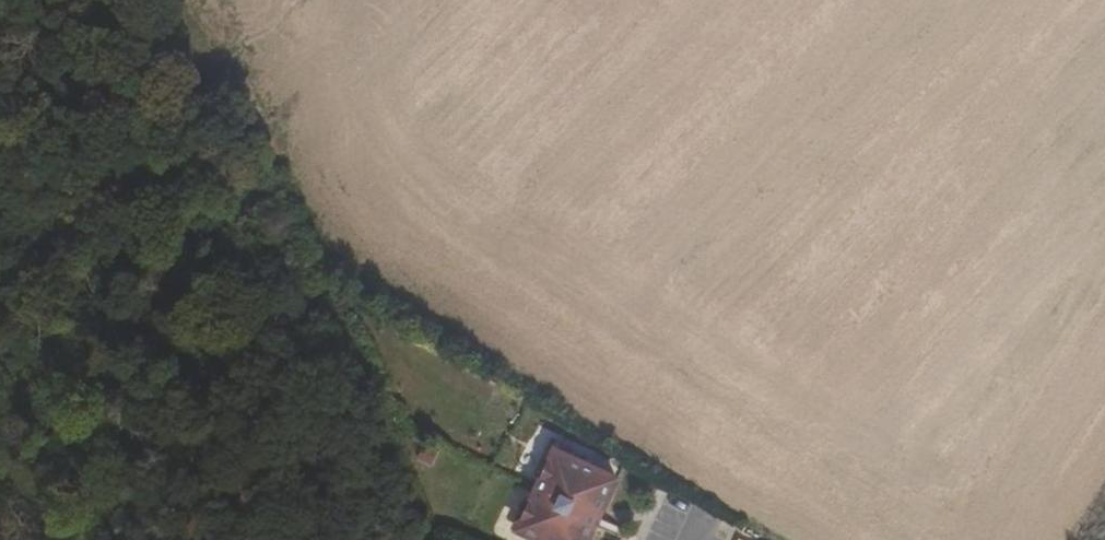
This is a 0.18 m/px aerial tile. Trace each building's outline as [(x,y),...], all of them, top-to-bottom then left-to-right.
[(514,530),(534,539),(587,539),(616,477),(587,465),(590,460),(554,443),(539,476),(544,478),(534,500),(529,498),(514,530)]
